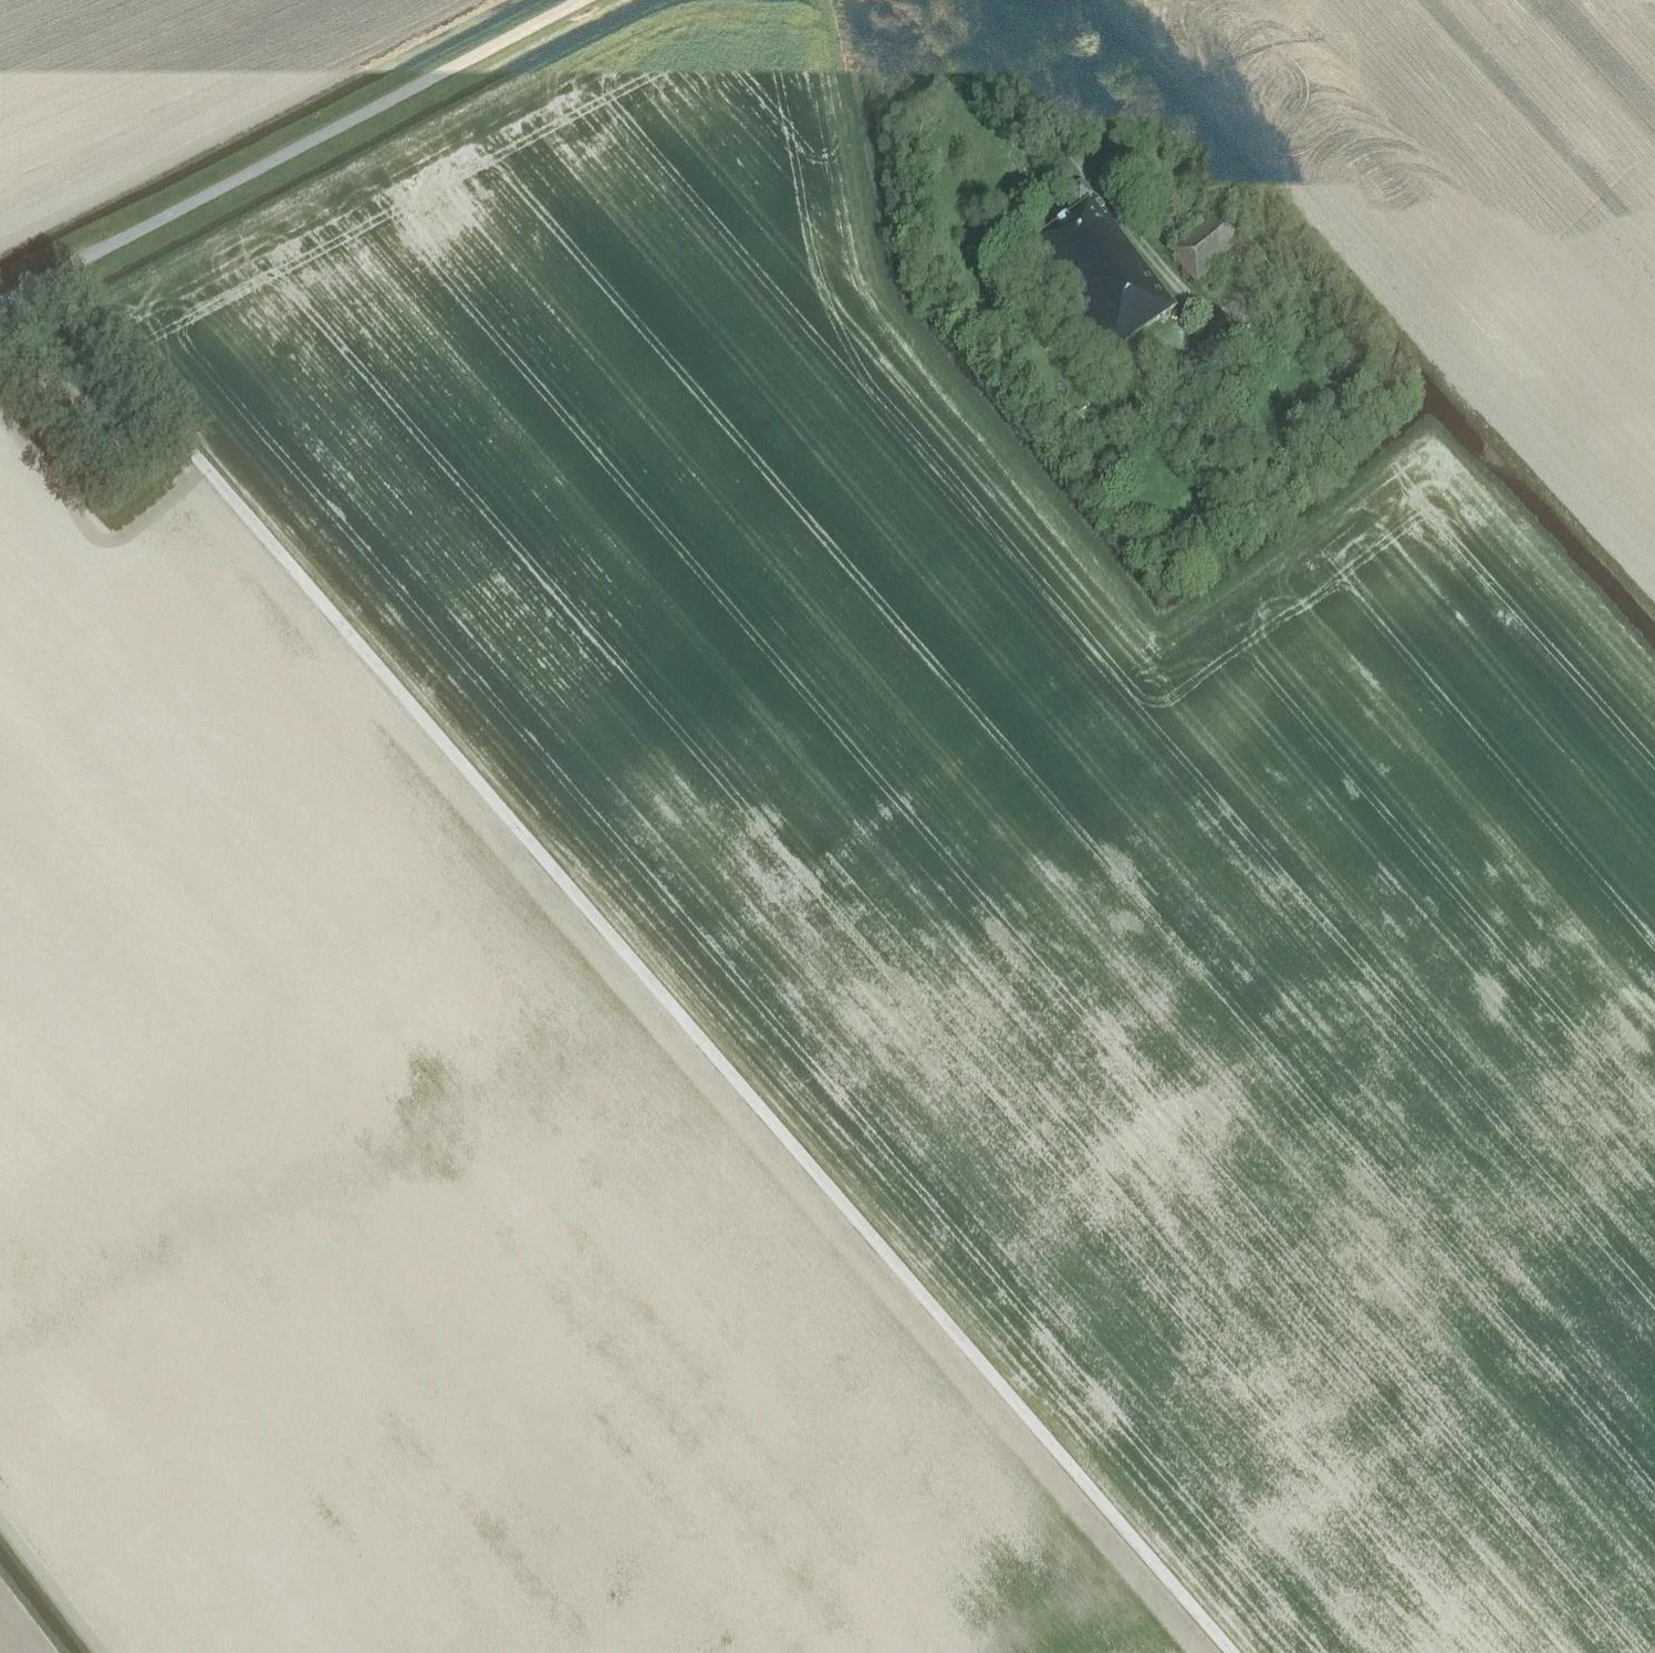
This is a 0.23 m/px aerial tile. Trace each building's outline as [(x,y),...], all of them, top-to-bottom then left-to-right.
[(1109,355),(1175,306),(1147,269),(1082,182),(1062,197),(1074,213),(1034,243),(1041,252),(1035,257),(1109,355)] [(1238,262),(1252,251),(1247,246),(1249,244),(1221,210),(1169,251),(1197,286),(1234,257),(1238,262)]
